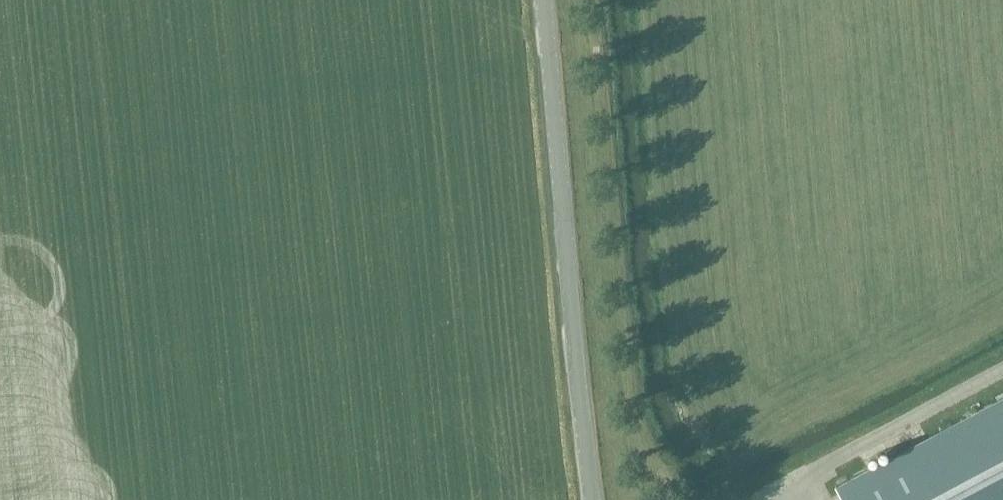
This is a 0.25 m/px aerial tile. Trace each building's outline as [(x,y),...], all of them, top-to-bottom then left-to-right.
[(836,487),(843,499),(1002,499),(1002,399),(836,487)]
